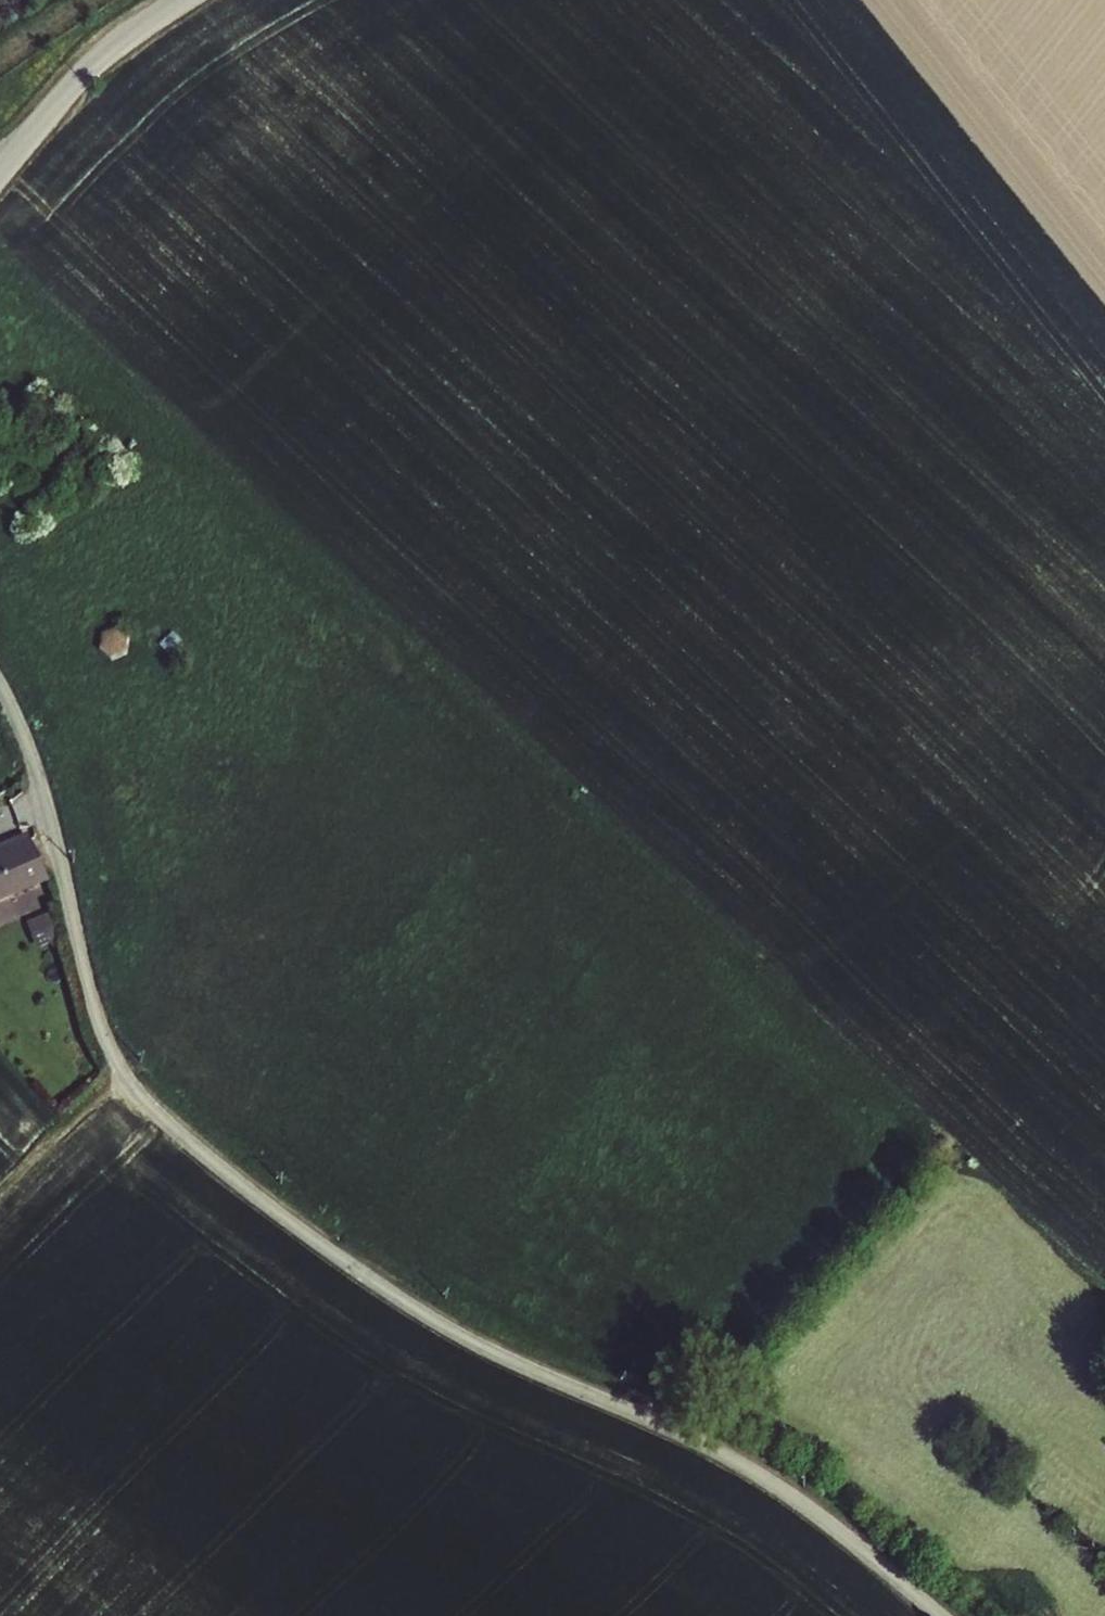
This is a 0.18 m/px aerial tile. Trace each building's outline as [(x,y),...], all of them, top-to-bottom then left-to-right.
[(109,632),(102,635),(100,643),(99,651),(112,661),(120,658),(127,655),(129,639),(117,629),(109,632)] [(46,879),(30,839),(0,852),(0,898),(46,879)]
